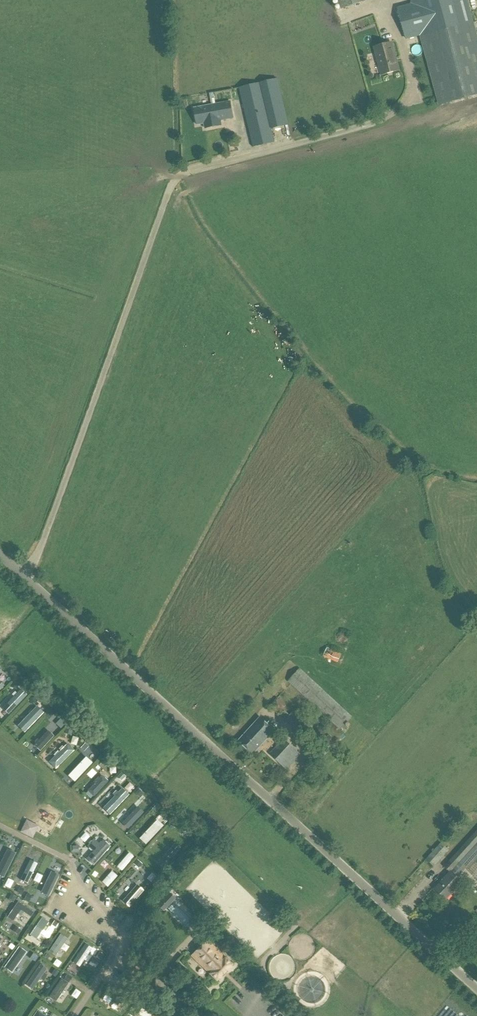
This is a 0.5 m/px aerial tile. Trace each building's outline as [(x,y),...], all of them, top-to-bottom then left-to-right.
[(341,9),(365,0),(338,0),(341,9)] [(398,7),(407,39),(419,36),(438,105),(438,107),(447,104),(476,96),(476,40),(472,22),(473,22),(467,0),(410,0),(411,4),(398,7)] [(392,43),(375,48),(382,74),(399,70),(392,43)] [(371,53),(364,55),(368,76),(371,75),(373,83),(377,82),(371,53)] [(277,79),(239,88),(253,147),(274,142),(271,129),(288,125),(277,79)] [(211,105),(194,108),(197,125),(204,123),(205,128),(221,125),(221,120),(233,118),(230,101),(211,105)] [(328,647),(323,656),(338,663),(342,653),(328,647)] [(300,668),(288,681),(341,730),(353,716),(300,668)] [(8,714),(26,695),(20,689),(2,708),(8,714)] [(278,699),(271,707),(278,713),(285,705),(281,702),(278,699)] [(18,726),(24,731),(43,711),(37,706),(18,726)] [(294,711),(285,719),(300,734),(308,725),(294,711)] [(260,717),(238,741),(253,755),(276,731),(260,717)] [(314,729),(306,739),(312,743),(319,734),(314,729)] [(47,731),(34,746),(39,751),(53,736),(47,731)] [(284,739),(270,754),(287,770),(301,754),(284,739)] [(72,750),(66,744),(49,762),(55,768),(72,750)] [(92,765),(86,758),(67,777),(74,784),(92,765)] [(125,776),(121,772),(117,776),(121,780),(125,776)] [(107,780),(101,775),(87,790),(93,795),(107,780)] [(118,792),(115,790),(112,793),(114,795),(103,808),(109,813),(128,794),(121,788),(118,792)] [(121,821),(128,827),(147,808),(140,801),(121,821)] [(145,845),(163,827),(157,822),(139,840),(145,845)] [(89,836),(91,838),(99,828),(93,823),(90,826),(86,823),(73,838),(81,845),(89,836)] [(444,866),(450,872),(450,871),(458,878),(466,868),(467,870),(476,859),(476,830),(444,866)] [(99,844),(93,839),(87,845),(93,851),(86,858),(93,864),(109,846),(102,840),(99,844)] [(429,867),(444,852),(436,845),(422,860),(429,867)] [(3,876),(15,853),(7,849),(0,863),(0,875),(3,876)] [(129,853),(117,866),(121,870),(133,856),(129,853)] [(467,870),(476,879),(476,859),(467,870)] [(30,861),(20,881),(27,884),(37,864),(30,861)] [(107,887),(117,876),(111,871),(102,882),(107,887)] [(450,871),(450,872),(435,889),(447,899),(462,881),(458,878),(450,871)] [(51,873),(41,894),(47,897),(58,876),(51,873)] [(122,900),(128,906),(142,890),(136,884),(122,900)] [(18,901),(7,917),(13,921),(21,910),(31,917),(34,912),(18,901)] [(64,920),(70,907),(66,905),(59,918),(64,920)] [(48,922),(41,917),(30,934),(36,938),(48,922)] [(147,926),(142,939),(153,943),(157,930),(147,926)] [(55,955),(66,938),(60,934),(49,951),(55,955)] [(208,940),(192,956),(217,980),(219,977),(220,978),(233,964),(208,940)] [(165,943),(156,951),(165,960),(173,951),(165,943)] [(92,948),(85,944),(73,961),(80,966),(92,948)] [(19,947),(6,966),(13,970),(26,952),(19,947)] [(156,950),(146,959),(156,969),(165,960),(156,951),(156,950)] [(239,952),(233,958),(241,967),(247,961),(239,952)] [(46,968),(39,963),(25,984),(32,988),(46,968)] [(51,973),(55,977),(59,972),(54,968),(51,973)] [(67,983),(61,979),(49,997),(55,1001),(67,983)] [(124,998),(108,988),(104,995),(121,1004),(124,998)] [(196,996),(187,1006),(196,1014),(205,1004),(196,996)]
